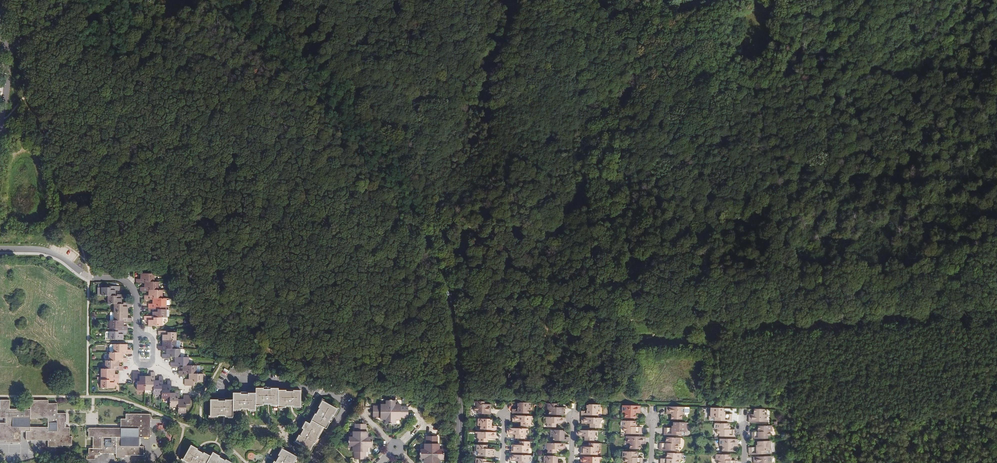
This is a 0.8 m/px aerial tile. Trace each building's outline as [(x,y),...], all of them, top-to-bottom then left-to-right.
[(150,289),(150,298),(153,299),(153,303),(149,302),(149,311),(152,311),(152,310),(154,310),(154,315),(152,315),(145,315),(145,319),(148,319),(149,319),(149,325),(162,325),(163,316),(166,316),(167,307),(167,305),(167,297),(163,297),(163,289),(159,289),(159,281),(155,281),(155,273),(142,272),(142,278),(141,278),(137,278),(136,282),(144,282),(144,281),(145,281),(145,287),(144,287),(141,287),(141,290),(148,290),(148,289),(150,289)] [(114,310),(114,319),(110,318),(109,318),(110,327),(109,338),(122,338),(122,333),(123,333),(126,333),(127,324),(123,324),(122,324),(122,319),(123,319),(123,320),(132,320),(132,316),(127,316),(126,316),(126,310),(126,305),(127,305),(132,305),(132,301),(123,301),(123,302),(121,302),(120,302),(120,297),(121,297),(125,297),(125,293),(116,293),(116,294),(115,294),(114,294),(114,289),(115,289),(119,289),(119,285),(109,285),(109,286),(101,286),(101,294),(108,294),(108,302),(114,302),(114,310)] [(167,332),(167,330),(158,330),(158,334),(162,335),(164,335),(164,340),(163,345),(162,345),(158,345),(158,349),(166,350),(167,350),(167,354),(166,354),(163,354),(163,358),(170,358),(170,356),(174,356),(176,356),(176,362),(174,362),(171,362),(171,366),(179,366),(179,364),(182,365),(184,365),(184,370),(182,370),(179,370),(179,374),(187,375),(187,373),(189,373),(190,373),(190,378),(188,378),(185,378),(185,385),(194,385),(194,382),(202,382),(203,373),(196,373),(196,365),(189,365),(189,356),(183,356),(181,356),(181,348),(180,348),(176,348),(176,340),(176,332),(168,332),(167,332)] [(122,369),(122,365),(118,364),(117,364),(117,359),(118,359),(118,360),(127,360),(126,356),(122,356),(122,352),(131,352),(131,348),(127,348),(125,348),(125,343),(114,342),(114,351),(110,351),(109,351),(109,359),(105,359),(105,367),(101,367),(100,387),(113,387),(113,381),(114,381),(118,381),(118,373),(114,373),(114,368),(122,369)] [(162,384),(164,384),(164,376),(159,376),(159,380),(159,382),(155,382),(155,380),(155,372),(150,372),(150,376),(150,378),(145,378),(140,378),(140,376),(140,372),(133,372),(133,382),(137,382),(137,390),(153,390),(153,394),(161,394),(161,399),(169,399),(169,407),(177,407),(177,413),(186,413),(186,405),(190,405),(190,395),(183,395),(183,399),(183,400),(177,400),(177,399),(177,397),(179,397),(179,389),(175,389),(175,393),(175,394),(169,394),(169,393),(169,389),(171,389),(171,381),(166,381),(166,384),(166,386),(161,385),(162,384)] [(271,407),(278,407),(283,408),(283,410),(286,410),(286,408),(291,409),(291,407),(294,407),(294,409),(294,410),(297,410),(297,409),(301,409),(302,393),(279,392),(279,390),(256,389),(256,394),(233,393),(233,400),(210,398),(210,414),(214,415),(214,416),(217,417),(217,415),(222,416),(223,414),(225,414),(225,416),(225,417),(228,417),(228,416),(232,416),(233,410),(233,409),(241,409),(246,409),(246,408),(248,408),(248,410),(248,411),(256,412),(256,406),(256,404),(260,404),(260,406),(264,407),(264,405),(269,405),(269,404),(271,404),(271,406),(271,407)] [(66,412),(57,412),(57,402),(48,402),(48,399),(29,399),(29,408),(9,408),(9,399),(0,399),(0,417),(4,417),(6,417),(6,422),(4,422),(0,422),(0,441),(5,441),(5,443),(20,443),(20,432),(20,431),(25,431),(25,433),(25,440),(48,440),(48,447),(63,447),(63,445),(73,445),(72,436),(70,436),(70,427),(67,427),(64,427),(64,421),(67,421),(66,412)] [(380,417),(385,417),(385,419),(385,424),(395,424),(395,419),(395,417),(401,417),(408,417),(408,408),(405,408),(405,406),(400,406),(395,406),(395,404),(395,399),(386,399),(386,404),(386,406),(380,406),(373,406),(373,417),(380,417)] [(313,413),(311,416),(313,417),(311,421),(309,420),(308,423),(305,422),(303,425),(302,424),(300,427),(302,428),(303,429),(302,431),(301,430),(298,434),(297,434),(296,437),(297,438),(295,442),(309,449),(313,443),(314,443),(317,437),(316,436),(322,426),(325,428),(336,408),(322,401),(320,404),(318,403),(316,407),(317,407),(315,412),(317,412),(316,415),(314,414),(313,413)] [(480,401),(473,401),(473,411),(478,411),(478,413),(490,413),(490,404),(483,404),(483,401),(480,401)] [(531,402),(521,402),(521,403),(519,403),(519,405),(517,405),(517,409),(513,409),(512,411),(513,413),(528,413),(528,409),(530,409),(531,402)] [(549,414),(565,414),(565,407),(558,407),(558,403),(548,403),(548,410),(549,410),(549,414)] [(600,404),(591,404),(591,405),(589,405),(589,410),(587,410),(587,411),(582,411),(583,415),(598,415),(598,411),(600,411),(600,404)] [(640,406),(623,405),(622,413),(625,413),(625,418),(635,418),(636,413),(640,413),(640,406)] [(684,407),(666,406),(666,414),(671,414),(671,419),(681,419),(681,414),(684,414),(684,407)] [(723,409),(710,408),(710,417),(709,417),(708,421),(731,422),(731,415),(725,414),(725,413),(723,413),(723,409)] [(753,415),(752,415),(751,415),(751,422),(768,422),(768,415),(764,415),(764,410),(753,410),(753,412),(753,415)] [(126,457),(126,455),(144,455),(144,446),(140,445),(140,437),(150,437),(150,429),(150,426),(149,423),(149,419),(149,415),(126,414),(126,418),(121,418),(121,423),(122,422),(122,427),(121,427),(88,427),(88,428),(88,431),(88,437),(92,437),(92,448),(89,448),(89,455),(87,455),(87,459),(95,459),(95,455),(100,455),(100,453),(116,453),(116,457),(126,457)] [(532,422),(532,417),(532,416),(514,415),(514,422),(522,421),(522,425),(531,425),(531,422),(532,422)] [(565,424),(565,420),(565,418),(547,417),(547,418),(547,424),(548,427),(556,427),(557,424),(565,424)] [(487,418),(478,418),(477,425),(480,425),(480,428),(495,429),(495,425),(490,425),(491,422),(489,421),(489,419),(487,419),(487,418)] [(601,418),(582,418),(583,424),(591,424),(591,428),(599,428),(600,424),(601,424),(601,420),(601,418)] [(636,421),(622,420),(621,426),(624,427),(624,431),(627,431),(626,434),(641,434),(641,427),(637,427),(636,427),(636,424),(636,421)] [(686,423),(673,422),(673,426),(671,426),(671,428),(665,428),(664,435),(687,436),(687,433),(686,433),(686,423)] [(365,446),(367,446),(372,446),(372,436),(368,436),(365,436),(365,431),(365,424),(355,423),(355,431),(355,435),(353,435),(348,435),(348,446),(352,446),(355,446),(355,451),(355,458),(365,458),(365,451),(365,446)] [(729,425),(715,424),(714,430),(717,430),(717,435),(720,435),(720,437),(735,437),(735,430),(730,430),(729,430),(729,428),(729,425)] [(756,432),(752,432),(752,439),(767,439),(767,436),(770,436),(770,432),(772,432),(772,426),(758,426),(758,430),(758,432),(756,432)] [(526,434),(526,430),(526,428),(508,428),(507,434),(516,434),(516,438),(524,438),(525,434),(526,434)] [(569,441),(570,438),(564,437),(564,434),(563,434),(563,432),(561,431),(551,430),(551,437),(553,437),(553,441),(569,441)] [(596,431),(577,430),(577,436),(585,436),(585,440),(594,441),(594,437),(595,437),(596,432),(596,431)] [(495,432),(477,431),(477,437),(478,437),(478,441),(487,441),(487,438),(495,438),(495,432)] [(424,448),(420,448),(419,453),(419,458),(424,458),(426,458),(426,462),(436,462),(436,458),(439,458),(443,458),(443,453),(443,448),(439,448),(436,448),(436,443),(436,435),(434,435),(432,435),(427,435),(427,442),(426,448),(424,448)] [(645,444),(645,437),(628,436),(628,438),(628,441),(628,443),(631,443),(630,449),(641,449),(641,444),(645,444)] [(680,438),(666,438),(666,441),(666,444),(664,444),(660,444),(659,451),(674,451),(674,449),(677,449),(678,444),(680,444),(680,438)] [(737,440),(719,439),(719,447),(722,447),(722,452),(732,452),(732,447),(737,448),(737,440)] [(529,448),(530,441),(519,441),(519,445),(512,445),(512,452),(528,452),(528,448),(529,448)] [(749,448),(749,455),(772,454),(772,450),(771,450),(770,441),(757,442),(757,445),(757,447),(755,447),(749,448)] [(565,450),(565,443),(547,443),(547,444),(547,449),(548,449),(548,453),(556,453),(557,450),(565,450)] [(209,455),(202,452),(201,453),(195,449),(195,448),(189,444),(179,462),(230,462),(231,462),(224,458),(224,459),(217,456),(217,455),(211,451),(209,455)] [(486,444),(476,444),(476,451),(478,451),(477,455),(493,456),(494,449),(486,448),(486,444)] [(599,450),(599,444),(589,444),(589,448),(581,448),(581,455),(597,455),(597,450),(599,450)] [(281,448),(279,452),(278,451),(276,454),(277,454),(274,460),(276,460),(275,462),(274,461),(271,460),(270,462),(293,462),(292,462),(295,456),(281,448)] [(637,452),(623,451),(623,457),(625,457),(625,462),(628,462),(643,462),(643,458),(639,458),(637,458),(637,455),(637,452)] [(666,453),(666,456),(666,459),(665,459),(660,459),(660,462),(678,462),(678,459),(681,459),(681,453),(666,453)] [(510,454),(510,460),(518,461),(518,462),(527,462),(527,461),(528,461),(528,457),(528,455),(510,454)] [(716,455),(715,461),(717,461),(717,462),(736,462),(736,461),(731,461),(730,461),(730,459),(730,455),(716,455)]
